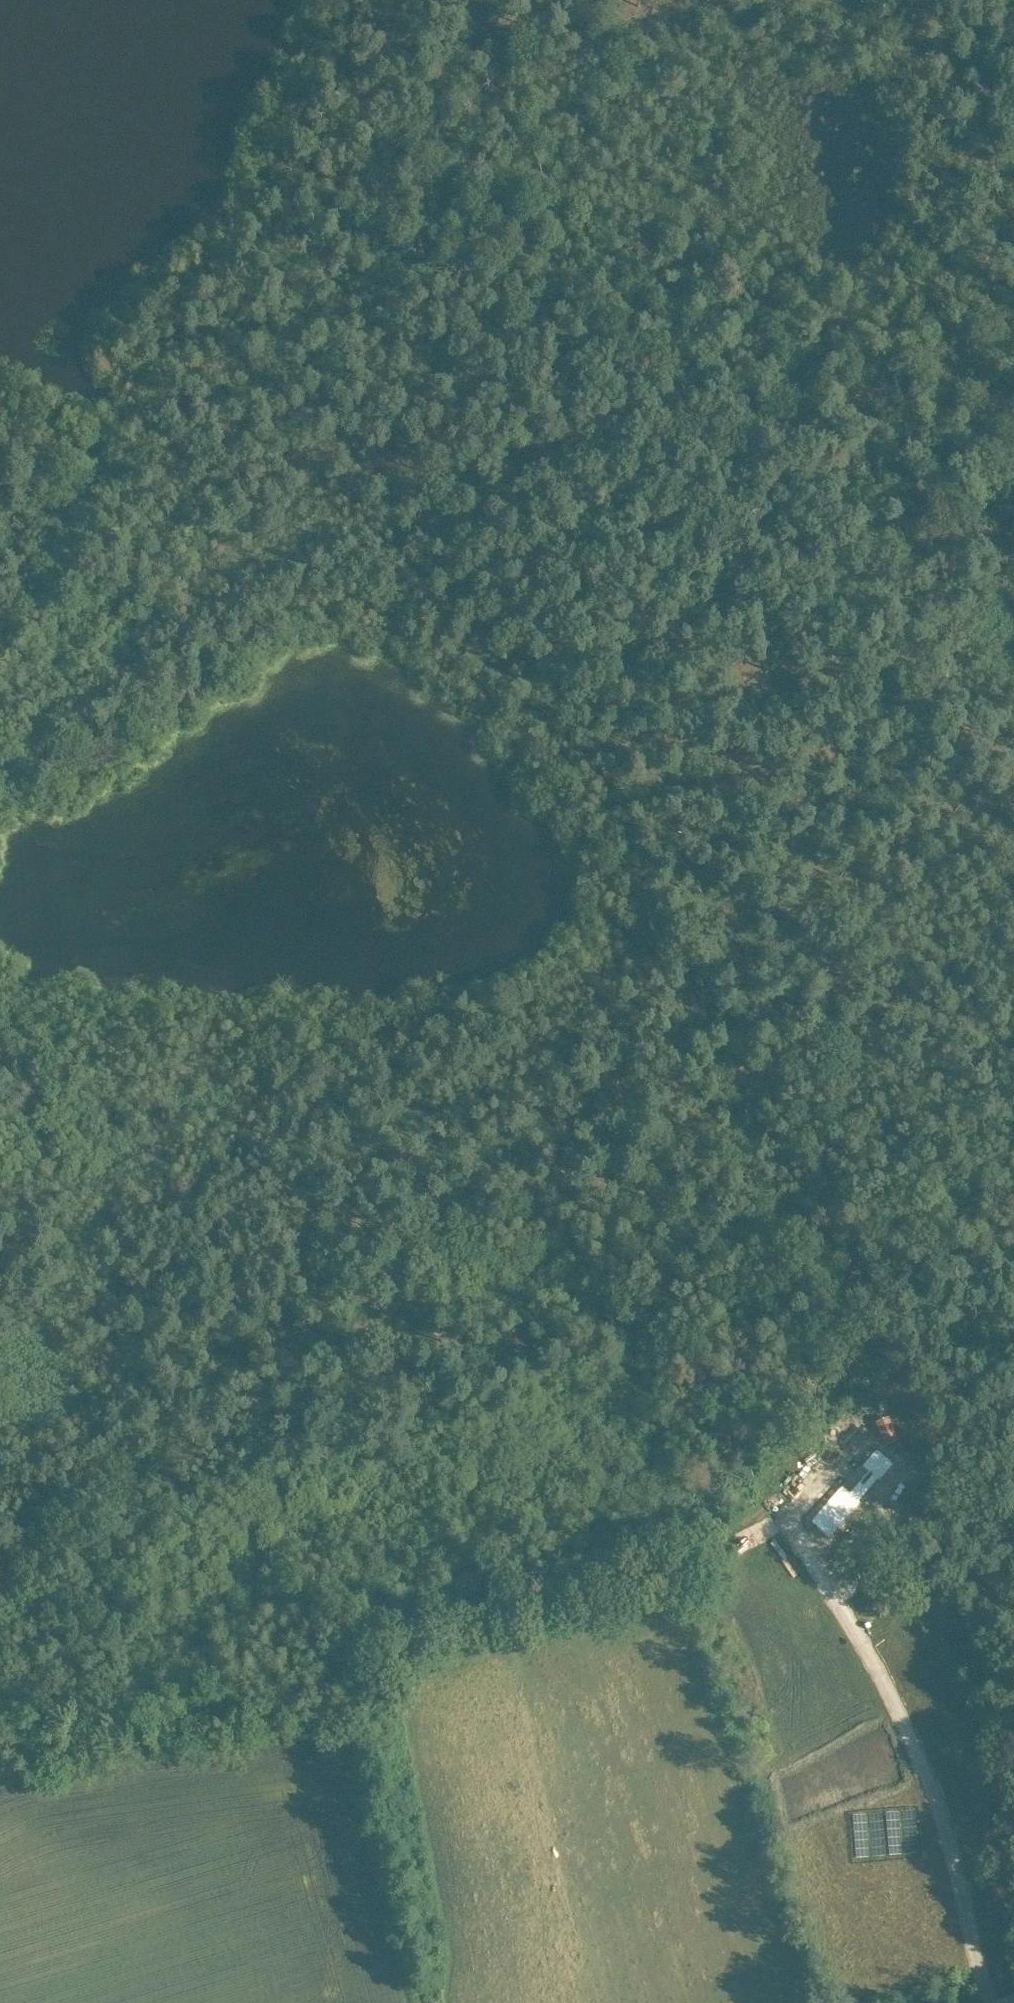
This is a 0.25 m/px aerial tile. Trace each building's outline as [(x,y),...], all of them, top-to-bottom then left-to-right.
[(884,1398),(876,1402),(880,1412),(889,1409),(884,1398)] [(888,1415),(875,1421),(885,1445),(898,1438),(888,1415)] [(840,1486),(809,1523),(828,1539),(859,1503),(858,1501),(876,1480),(877,1481),(892,1465),(875,1450),(860,1466),(867,1472),(848,1493),(840,1486)]
